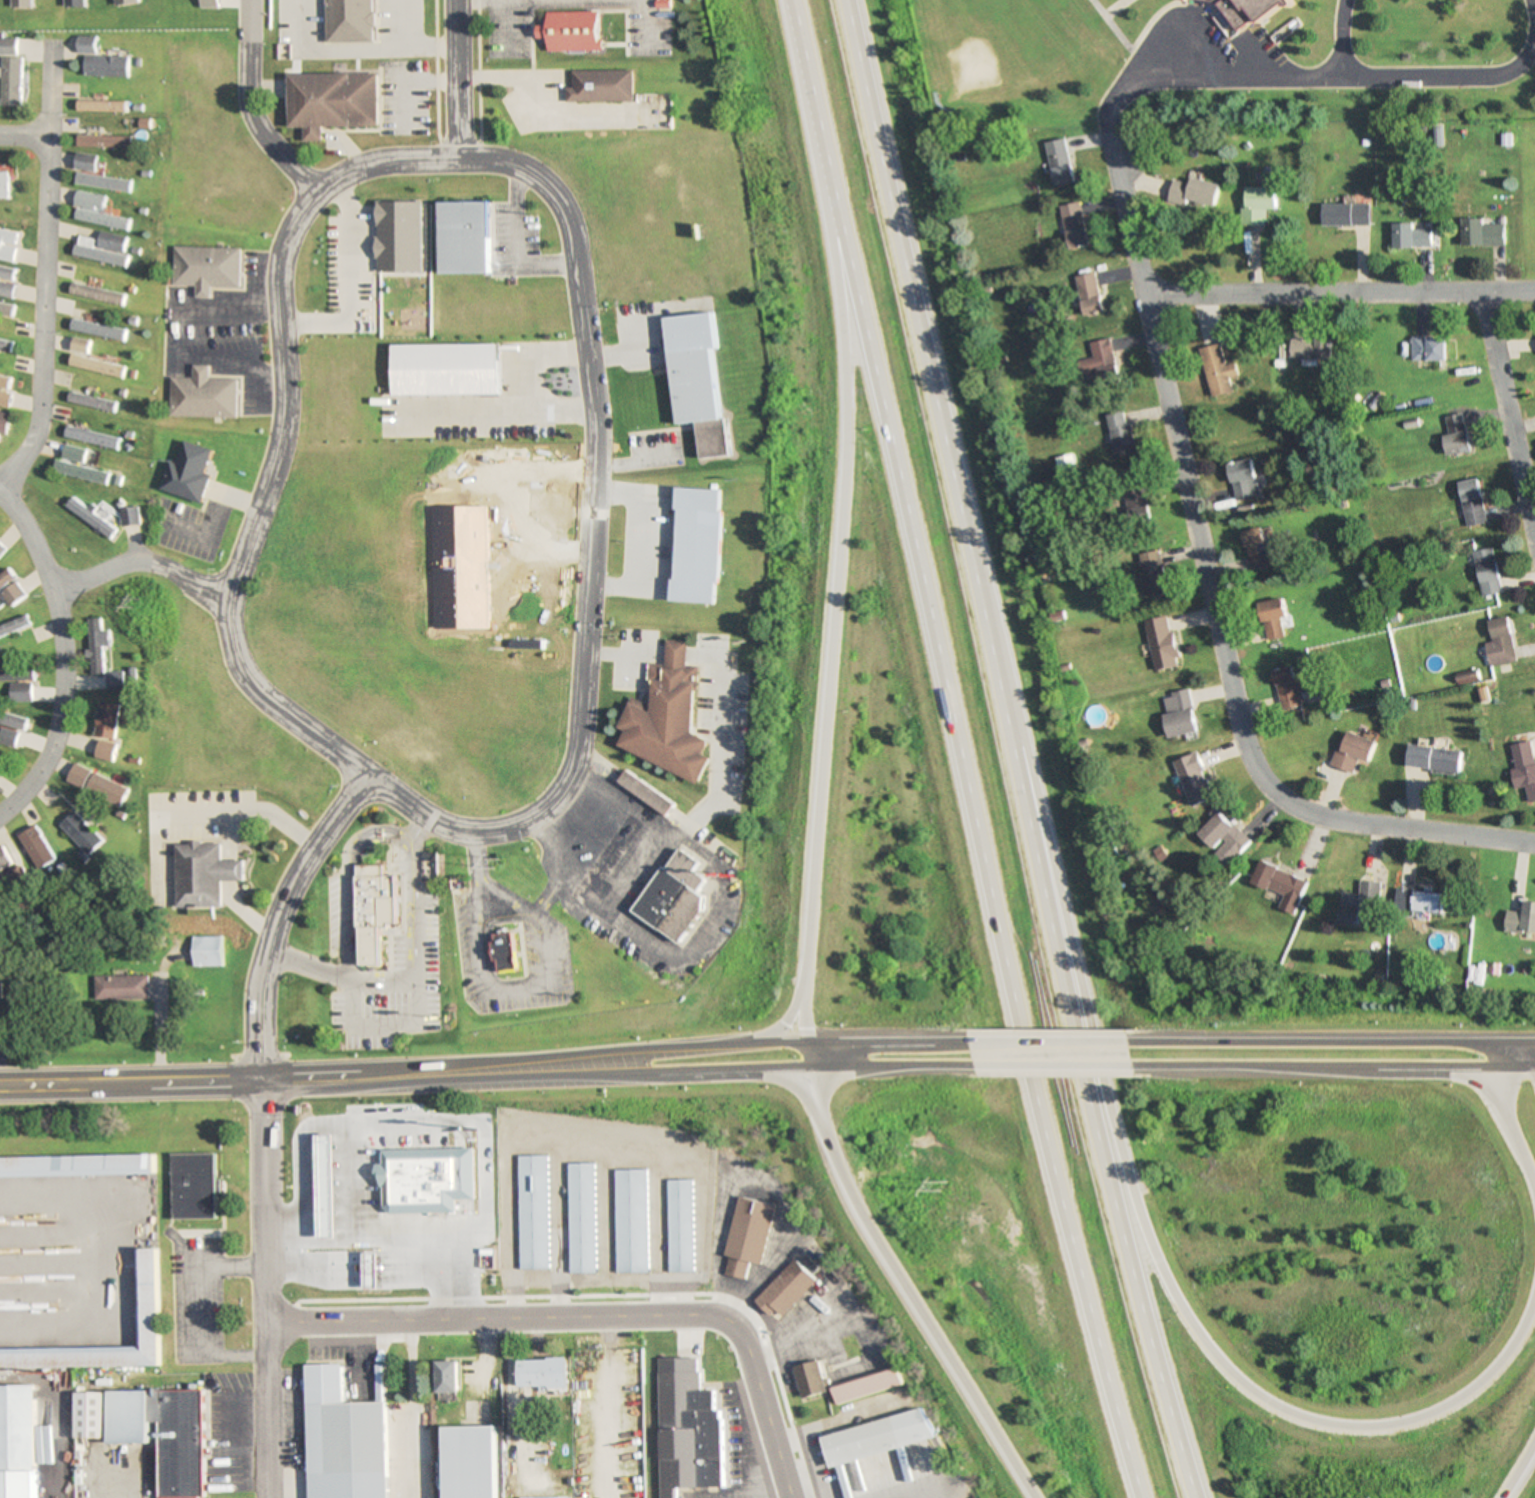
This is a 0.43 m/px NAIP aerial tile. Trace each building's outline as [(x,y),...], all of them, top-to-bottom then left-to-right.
[(326,43),(374,43),(374,0),(326,0),(326,43)] [(1221,2),(1240,32),(1257,21),(1259,22),(1294,0),(1203,0),(1221,2)] [(550,51),(604,51),(603,11),(550,12),(551,25),(540,25),(540,38),(550,38),(550,51)] [(95,56),(96,37),(77,36),(76,54),(84,54),(83,76),(127,77),(128,57),(95,56)] [(0,38),(0,55),(16,55),(16,38),(0,38)] [(0,107),(20,107),(20,58),(0,58),(0,107)] [(570,102),(636,102),(636,71),(575,71),(575,89),(570,89),(570,102)] [(289,75),(290,128),(304,128),(304,142),(323,142),(323,127),(378,126),(378,73),(289,75)] [(125,102),(76,102),(76,112),(125,112),(125,102)] [(76,148),(131,149),(131,137),(76,136),(76,148)] [(1046,143),(1056,187),(1078,182),(1068,139),(1046,143)] [(96,171),(96,155),(74,155),(74,171),(96,171)] [(130,180),(75,175),(74,186),(129,191),(130,180)] [(1215,212),(1221,186),(1193,178),(1191,185),(1174,180),(1169,200),(1215,212)] [(1265,226),(1265,210),(1278,210),(1278,187),(1246,187),(1246,226),(1265,226)] [(72,206),(102,211),(104,197),(74,192),(72,206)] [(493,202),(439,202),(439,274),(493,274),(493,202)] [(1071,250),(1092,246),(1082,202),(1061,206),(1071,250)] [(1323,205),(1323,227),(1371,227),(1371,205),(1323,205)] [(72,220),(126,231),(128,220),(75,209),(72,220)] [(1484,224),(1484,220),(1463,220),(1463,246),(1505,246),(1505,224),(1484,224)] [(1432,248),(1432,228),(1415,228),(1415,224),(1394,224),(1394,248),(1432,248)] [(11,262),(16,233),(0,230),(0,260),(11,262)] [(73,257),(125,267),(127,256),(122,256),(126,237),(98,231),(95,242),(77,238),(73,257)] [(239,249),(172,247),(171,287),(195,287),(194,298),(208,298),(208,287),(238,288),(239,249)] [(12,282),(15,270),(0,267),(0,279),(12,282)] [(1105,313),(1097,273),(1076,277),(1084,317),(1105,313)] [(11,298),(13,284),(0,282),(0,297),(11,298)] [(68,295),(122,305),(124,294),(70,284),(68,295)] [(0,303),(0,314),(11,316),(13,305),(0,303)] [(718,349),(721,348),(718,314),(669,317),(677,424),(723,421),(718,349)] [(68,330),(122,341),(124,330),(71,319),(68,330)] [(124,366),(85,358),(89,341),(72,338),(66,366),(121,378),(124,366)] [(1448,338),(1413,338),(1413,361),(1448,361),(1448,338)] [(1332,360),(1332,339),(1297,339),(1297,360),(1332,360)] [(0,340),(0,350),(9,352),(11,343),(0,340)] [(1112,340),(1090,343),(1093,359),(1086,360),(1088,373),(1098,371),(1101,386),(1118,383),(1112,340)] [(1212,398),(1233,393),(1230,378),(1239,376),(1236,363),(1226,365),(1221,344),(1201,349),(1212,398)] [(236,380),(208,379),(208,366),(192,365),(192,378),(169,378),(168,417),(235,418),(236,380)] [(0,375),(0,387),(7,388),(10,377),(0,375)] [(113,412),(115,402),(68,392),(66,402),(113,412)] [(7,432),(10,412),(0,410),(0,431),(7,432)] [(1112,459),(1136,454),(1127,412),(1103,417),(1112,459)] [(1449,457),(1472,452),(1465,414),(1441,418),(1449,457)] [(62,439),(116,449),(118,437),(65,426),(62,439)] [(169,462),(160,491),(202,504),(211,475),(205,473),(212,450),(183,442),(176,464),(169,462)] [(93,453),(64,443),(60,456),(89,466),(93,453)] [(1258,498),(1252,460),(1228,464),(1234,502),(1258,498)] [(53,472),(104,483),(106,472),(56,461),(53,472)] [(1487,524),(1479,479),(1459,483),(1466,528),(1487,524)] [(1145,484),(1125,484),(1125,522),(1145,522),(1145,484)] [(717,604),(721,491),(674,489),(670,603),(717,604)] [(71,497),(64,507),(110,539),(117,529),(71,497)] [(119,510),(122,528),(139,524),(136,507),(119,510)] [(1242,532),(1249,572),(1286,565),(1284,554),(1274,556),(1269,528),(1242,532)] [(1493,549),(1473,553),(1481,597),(1502,593),(1493,549)] [(1166,593),(1159,551),(1136,555),(1144,597),(1166,593)] [(7,568),(0,574),(0,590),(15,578),(7,568)] [(27,597),(17,583),(2,593),(11,608),(27,597)] [(1265,640),(1288,637),(1283,599),(1259,603),(1265,640)] [(27,616),(0,625),(0,637),(31,626),(27,616)] [(1169,616),(1143,622),(1155,673),(1180,667),(1169,616)] [(87,619),(90,676),(103,675),(101,647),(109,646),(109,631),(101,631),(100,618),(87,619)] [(1492,642),(1485,644),(1489,667),(1517,662),(1509,618),(1489,621),(1492,642)] [(695,777),(616,737),(622,725),(612,721),(626,693),(645,703),(647,680),(644,679),(645,660),(659,661),(661,638),(682,639),(680,662),(693,663),(688,726),(707,733),(701,748),(707,754),(695,777)] [(1274,670),(1280,712),(1299,709),(1297,692),(1313,690),(1311,676),(1295,678),(1293,667),(1274,670)] [(0,670),(0,681),(33,681),(33,670),(0,670)] [(123,673),(106,673),(106,690),(123,690),(123,673)] [(30,684),(8,684),(8,703),(30,703),(30,684)] [(1168,739),(1196,734),(1188,691),(1160,696),(1168,739)] [(117,705),(97,702),(92,738),(112,741),(117,705)] [(27,721),(0,713),(0,726),(23,733),(27,721)] [(13,749),(17,734),(0,729),(0,730),(0,745),(13,749)] [(1369,763),(1376,742),(1346,732),(1341,746),(1336,744),(1329,766),(1353,774),(1358,759),(1369,763)] [(1516,789),(1527,788),(1529,803),(1534,803),(1534,766),(1531,743),(1510,746),(1516,789)] [(1460,774),(1462,751),(1409,745),(1407,769),(1460,774)] [(1172,764),(1191,809),(1216,799),(1197,754),(1172,764)] [(63,785),(119,808),(126,789),(90,774),(90,772),(71,765),(63,785)] [(675,806),(626,771),(617,783),(666,817),(675,806)] [(58,827),(87,856),(101,842),(72,812),(58,827)] [(1250,843),(1219,813),(1197,836),(1229,865),(1250,843)] [(55,861),(34,826),(17,836),(38,871),(55,861)] [(11,864),(2,847),(0,848),(0,869),(11,864)] [(177,899),(206,899),(206,881),(228,881),(228,867),(206,867),(205,849),(175,849),(177,899)] [(634,912),(680,944),(704,911),(705,898),(699,893),(708,881),(695,873),(700,864),(681,850),(667,870),(666,869),(634,912)] [(1294,916),(1308,881),(1260,863),(1251,885),(1283,897),(1278,910),(1294,916)] [(358,968),(383,967),(383,929),(398,929),(397,876),(385,876),(385,865),(357,866),(358,968)] [(1342,895),(1340,925),(1362,927),(1363,913),(1379,914),(1381,883),(1360,882),(1359,896),(1342,895)] [(1443,891),(1397,890),(1396,914),(1443,915),(1443,891)] [(1524,903),(1523,913),(1507,912),(1505,932),(1534,935),(1534,904),(1524,903)] [(500,974),(518,974),(512,932),(492,932),(500,974)] [(190,937),(190,967),(219,967),(219,937),(190,937)] [(146,977),(92,977),(92,1000),(146,1000),(146,977)] [(313,1248),(337,1248),(337,1141),(312,1141),(313,1248)] [(218,1219),(218,1153),(173,1153),(173,1219),(218,1219)] [(372,1155),(376,1206),(427,1208),(426,1153),(372,1155)] [(156,1175),(156,1155),(0,1158),(0,1177),(156,1175)] [(547,1155),(518,1155),(518,1269),(547,1269),(547,1155)] [(568,1273),(594,1273),(593,1163),(567,1164),(568,1273)] [(615,1273),(647,1272),(646,1170),(614,1170),(615,1273)] [(692,1180),(667,1180),(667,1272),(692,1272),(692,1180)] [(762,1264),(775,1204),(738,1197),(722,1275),(745,1280),(749,1261),(762,1264)] [(158,1248),(139,1249),(140,1347),(0,1348),(0,1368),(160,1366),(158,1248)] [(380,1251),(364,1251),(364,1289),(380,1289),(380,1251)] [(754,1301),(776,1322),(817,1279),(795,1258),(754,1301)] [(518,1387),(567,1386),(567,1358),(517,1358),(518,1387)] [(826,1392),(817,1360),(792,1367),(801,1399),(826,1392)] [(436,1393),(457,1393),(457,1361),(436,1361),(436,1393)] [(343,1403),(342,1364),(307,1364),(308,1497),(388,1497),(387,1402),(343,1403)] [(660,1497),(677,1497),(677,1488),(724,1487),(722,1409),(715,1409),(714,1390),(698,1390),(697,1369),(657,1370),(660,1497)] [(901,1386),(896,1369),(830,1386),(835,1403),(901,1386)] [(0,1385),(0,1497),(37,1497),(35,1385),(0,1385)] [(110,1443),(160,1442),(161,1497),(206,1497),(204,1389),(109,1390),(110,1443)] [(76,1392),(76,1439),(106,1439),(106,1392),(76,1392)] [(822,1435),(830,1466),(933,1441),(926,1409),(822,1435)] [(447,1497),(497,1497),(496,1426),(446,1426),(447,1497)]
